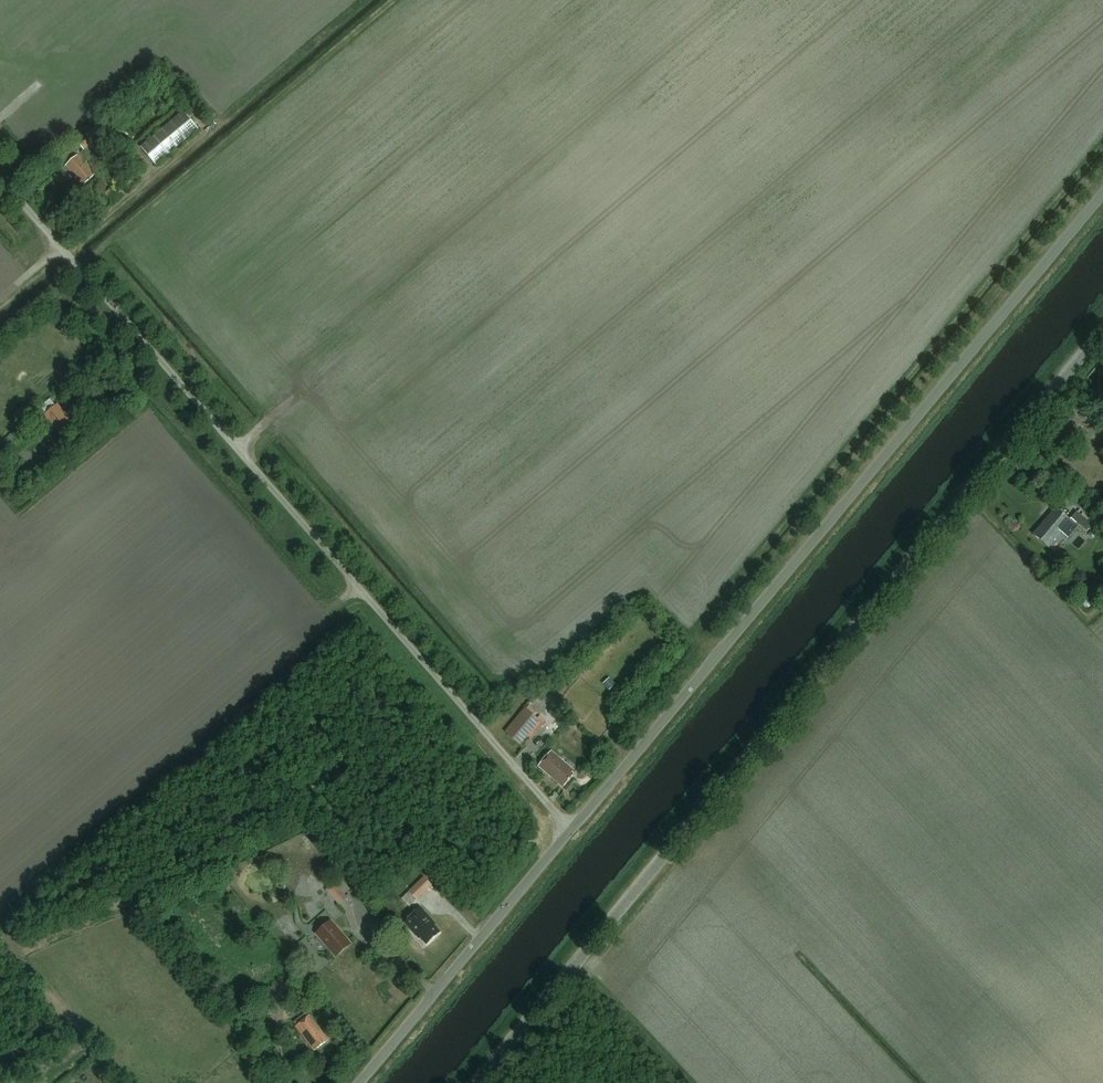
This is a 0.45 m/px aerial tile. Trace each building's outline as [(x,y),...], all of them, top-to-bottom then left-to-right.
[(155,165),(198,129),(183,111),(140,147),(155,165)] [(91,157),(85,150),(84,151),(65,167),(83,187),(86,184),(93,178),(92,178),(96,175),(85,162),(91,157)] [(71,426),(75,422),(69,415),(67,416),(57,405),(44,416),(62,437),(73,428),(71,426)] [(14,429),(3,445),(14,453),(25,438),(14,429)] [(1056,509),(1033,536),(1048,548),(1070,521),(1056,509)] [(1077,513),(1071,520),(1086,532),(1092,525),(1077,513)] [(520,746),(540,722),(526,710),(506,734),(520,746)] [(563,788),(573,775),(571,773),(573,771),(551,752),(538,767),(563,788)] [(417,901),(433,886),(425,878),(409,892),(417,901)] [(347,898),(334,884),(326,891),(339,905),(347,898)] [(427,945),(439,933),(433,926),(434,925),(420,910),(405,923),(419,939),(420,938),(427,945)] [(350,944),(330,922),(317,934),(337,956),(350,944)] [(314,1052),(329,1041),(310,1016),(295,1027),(314,1052)]
